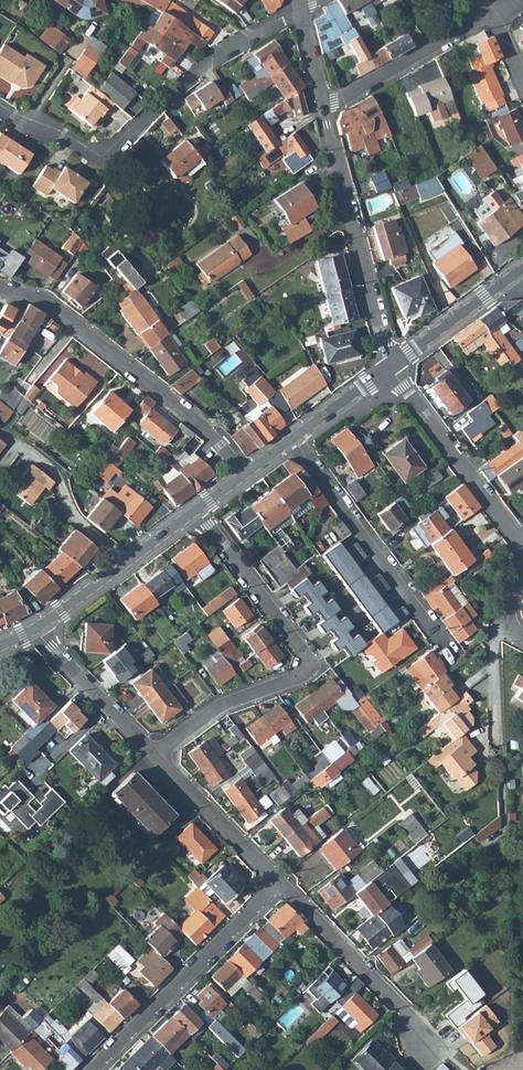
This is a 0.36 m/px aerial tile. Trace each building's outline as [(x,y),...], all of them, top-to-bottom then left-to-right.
[(78,18),(100,14),(98,0),(53,0),(78,18)] [(137,9),(142,2),(140,0),(127,0),(126,1),(137,9)] [(160,14),(168,3),(164,0),(140,0),(142,2),(160,14)] [(235,13),(244,0),(215,0),(235,13)] [(262,5),(269,12),(278,7),(282,0),(261,0),(262,5)] [(335,1),(344,15),(359,6),(366,19),(375,14),(371,7),(367,0),(336,0),(335,1)] [(344,45),(357,38),(344,15),(335,1),(322,9),(325,15),(313,21),(322,54),(334,50),(341,47),(344,45)] [(205,44),(211,34),(168,3),(160,14),(162,15),(205,44)] [(200,49),(205,44),(162,15),(152,29),(182,50),(188,42),(200,49)] [(143,40),(165,56),(159,63),(168,68),(182,50),(152,29),(145,24),(128,47),(135,52),(143,40)] [(56,29),(47,43),(60,54),(70,41),(56,29)] [(404,35),(375,52),(366,36),(358,40),(374,68),(423,40),(418,31),(406,38),(404,35)] [(500,54),(493,37),(492,36),(492,35),(488,37),(482,32),(479,33),(472,37),(471,36),(452,48),(455,52),(470,44),(476,55),(467,60),(472,71),(467,73),(481,105),(486,103),(489,111),(504,105),(501,96),(502,96),(489,64),(502,58),(500,54)] [(350,68),(355,80),(355,79),(374,68),(358,40),(357,38),(344,45),(353,66),(350,68)] [(247,65),(254,77),(240,88),(243,93),(287,64),(273,41),(252,54),(254,57),(248,61),(247,65)] [(0,51),(0,77),(6,81),(7,80),(8,78),(18,85),(26,84),(39,64),(27,55),(25,59),(4,45),(0,51)] [(117,63),(124,68),(135,52),(128,47),(117,63)] [(79,64),(92,74),(103,58),(91,48),(79,64)] [(273,83),(279,94),(285,103),(299,93),(303,91),(287,64),(243,93),(248,100),(267,87),(273,83)] [(122,110),(135,92),(109,74),(96,92),(99,95),(115,105),(122,110)] [(428,111),(441,105),(446,116),(446,117),(456,113),(441,78),(406,95),(415,119),(426,114),(425,112),(428,111)] [(226,87),(224,85),(216,91),(210,82),(184,100),(192,111),(200,105),(204,110),(221,99),(225,105),(233,100),(226,87)] [(233,83),(226,87),(233,100),(240,95),(233,83)] [(273,98),(279,94),(273,83),(267,87),(273,98)] [(96,92),(92,87),(81,101),(77,98),(69,110),(91,127),(100,117),(103,119),(115,105),(99,95),(96,92)] [(277,119),(292,110),(295,120),(306,117),(299,93),(285,103),(253,123),(269,151),(288,138),(286,135),(278,139),(271,127),(279,122),(277,119)] [(415,119),(406,95),(403,96),(413,120),(415,119)] [(371,96),(355,106),(364,123),(360,125),(360,126),(365,135),(372,131),(377,139),(385,140),(390,137),(380,113),(371,96)] [(441,105),(428,111),(433,122),(446,116),(441,105)] [(356,133),(355,129),(360,126),(360,125),(364,123),(355,106),(342,114),(337,124),(340,138),(346,133),(349,148),(350,147),(359,140),(361,147),(369,177),(365,179),(370,187),(385,178),(382,170),(373,175),(361,131),(356,133)] [(522,152),(522,127),(515,109),(498,116),(516,155),(522,152)] [(163,124),(172,135),(178,131),(169,119),(166,122),(163,124)] [(281,160),(291,175),(312,160),(307,153),(294,134),(288,138),(269,151),(256,160),(262,169),(285,155),(286,156),(281,160)] [(0,138),(0,168),(3,164),(17,173),(30,154),(7,138),(4,141),(0,138)] [(352,155),(360,149),(359,148),(361,147),(359,140),(350,147),(352,155)] [(203,164),(184,141),(159,162),(174,179),(175,178),(182,172),(187,178),(203,164)] [(494,168),(479,148),(473,152),(466,156),(481,177),(494,168)] [(522,188),(522,171),(517,158),(510,161),(522,188)] [(54,169),(47,165),(34,185),(48,194),(53,186),(75,201),(89,180),(66,165),(62,172),(55,167),(54,169)] [(518,190),(500,166),(494,169),(507,187),(512,193),(518,190)] [(187,178),(182,172),(175,178),(175,179),(178,181),(180,181),(182,181),(184,181),(186,180),(188,179),(187,178)] [(395,190),(410,184),(407,177),(392,183),(395,190)] [(435,178),(414,185),(419,197),(442,189),(439,186),(435,178)] [(306,181),(275,199),(288,223),(281,227),(290,243),(310,231),(304,220),(315,214),(313,210),(316,209),(309,196),(314,193),(306,181)] [(411,186),(391,192),(397,205),(419,197),(414,185),(411,186)] [(419,197),(422,206),(446,195),(442,189),(419,197)] [(522,205),(522,197),(518,190),(512,193),(522,207),(522,205)] [(508,197),(500,203),(491,191),(480,199),(483,202),(472,210),(479,219),(476,221),(494,244),(522,222),(522,217),(508,197)] [(236,215),(229,220),(237,231),(244,227),(236,215)] [(393,220),(372,226),(380,260),(387,258),(403,253),(404,253),(398,228),(395,228),(393,220)] [(449,289),(475,270),(458,245),(457,246),(449,235),(426,251),(434,262),(431,264),(449,289)] [(83,247),(75,236),(64,251),(74,259),(83,247)] [(252,256),(239,237),(198,265),(203,273),(210,282),(211,284),(252,256)] [(107,263),(124,283),(118,288),(124,295),(139,284),(104,240),(93,248),(105,264),(107,263)] [(47,277),(59,260),(34,242),(22,258),(21,259),(47,277)] [(8,277),(21,259),(22,258),(11,251),(6,252),(0,248),(0,271),(8,277)] [(389,264),(393,262),(401,260),(405,259),(403,253),(387,258),(389,264)] [(341,256),(317,262),(325,294),(349,288),(341,256)] [(164,267),(170,274),(181,265),(177,258),(164,267)] [(59,260),(47,277),(54,283),(68,266),(59,260)] [(74,273),(61,291),(80,305),(90,291),(93,293),(97,286),(85,277),(83,280),(74,273)] [(210,282),(203,273),(198,276),(204,286),(210,282)] [(391,287),(401,312),(418,304),(421,310),(432,305),(418,275),(391,287)] [(103,283),(108,289),(115,283),(110,277),(103,283)] [(238,285),(249,301),(254,298),(253,297),(243,281),(238,285)] [(349,288),(325,294),(333,324),(357,318),(349,288)] [(166,326),(143,294),(122,309),(146,341),(147,340),(165,327),(166,326)] [(494,307),(504,320),(513,313),(522,318),(522,300),(521,299),(501,302),(494,307)] [(192,302),(179,311),(186,322),(200,312),(192,302)] [(3,329),(5,326),(8,321),(13,312),(15,310),(5,304),(0,312),(0,327),(3,329)] [(10,335),(25,344),(39,320),(44,325),(50,325),(59,332),(61,330),(65,333),(67,331),(54,320),(44,311),(33,306),(30,305),(28,304),(20,316),(13,312),(8,321),(5,326),(13,331),(10,335)] [(494,307),(477,320),(503,354),(508,360),(512,357),(513,356),(500,340),(504,337),(496,326),(504,320),(494,307)] [(467,352),(482,341),(496,359),(503,354),(477,320),(452,338),(462,351),(467,352)] [(13,331),(5,326),(3,329),(2,331),(9,335),(0,351),(0,356),(13,364),(25,344),(10,335),(13,331)] [(147,340),(152,346),(167,335),(170,333),(165,327),(147,340)] [(319,339),(326,362),(344,357),(346,361),(360,357),(353,330),(319,339)] [(177,348),(182,344),(173,331),(170,333),(167,335),(177,348)] [(152,346),(149,348),(169,375),(187,363),(177,348),(167,335),(152,346)] [(203,344),(210,353),(218,346),(212,338),(203,344)] [(507,359),(503,354),(496,359),(500,364),(507,359)] [(512,357),(508,360),(513,366),(517,363),(512,357)] [(84,371),(82,374),(65,361),(49,379),(54,384),(55,393),(73,407),(96,381),(84,371)] [(313,364),(278,389),(282,395),(289,405),(300,396),(302,399),(325,382),(313,364)] [(430,389),(449,414),(474,396),(452,366),(446,370),(449,375),(438,383),(430,389)] [(192,368),(171,386),(181,394),(202,377),(192,368)] [(445,369),(434,378),(438,383),(449,375),(446,370),(445,369)] [(251,384),(265,399),(274,391),(260,375),(250,383),(251,384)] [(33,397),(40,389),(33,384),(33,385),(28,392),(33,397)] [(245,388),(259,406),(266,401),(266,400),(265,399),(251,384),(245,388)] [(11,410),(23,395),(20,393),(11,385),(6,391),(3,390),(0,393),(0,401),(11,410)] [(28,392),(24,396),(30,401),(33,397),(28,392)] [(127,410),(108,392),(89,411),(108,429),(127,410)] [(11,410),(19,416),(30,401),(24,396),(23,395),(11,410)] [(491,395),(482,401),(491,412),(494,410),(499,406),(491,395)] [(300,396),(289,405),(290,407),(302,399),(300,396)] [(156,404),(148,397),(137,409),(146,416),(152,409),(156,404)] [(0,401),(0,421),(1,421),(11,410),(0,401)] [(259,406),(247,416),(251,421),(270,406),(266,401),(259,406)] [(270,406),(251,421),(265,439),(273,433),(272,431),(282,424),(270,406)] [(146,416),(139,424),(164,444),(176,429),(177,429),(152,409),(146,416)] [(500,432),(507,427),(494,410),(491,412),(487,415),(497,428),(494,430),(491,432),(495,436),(500,432)] [(497,428),(487,415),(484,417),(494,430),(497,428)] [(254,445),(255,447),(265,439),(251,421),(231,436),(234,440),(243,453),(254,445)] [(178,427),(184,432),(187,428),(181,423),(178,427)] [(504,438),(511,433),(507,427),(500,432),(504,438)] [(183,433),(189,437),(193,432),(187,428),(184,432),(183,433)] [(344,429),(330,439),(357,477),(372,466),(344,429)] [(519,432),(514,437),(517,442),(522,450),(522,433),(519,432)] [(108,461),(114,466),(135,442),(133,440),(136,437),(132,433),(113,455),(108,461)] [(403,435),(381,451),(403,481),(425,465),(403,435)] [(487,481),(495,475),(522,455),(522,450),(517,442),(479,469),(487,481)] [(164,464),(171,456),(160,446),(153,453),(164,464)] [(177,449),(171,456),(178,463),(186,457),(188,456),(181,448),(179,451),(177,449)] [(102,457),(108,461),(113,455),(107,450),(102,457)] [(199,482),(211,474),(218,481),(209,469),(205,464),(199,459),(191,453),(188,456),(186,457),(190,462),(187,465),(186,463),(181,466),(178,464),(178,463),(171,456),(164,464),(170,470),(177,476),(192,491),(201,484),(199,482)] [(495,475),(508,493),(522,482),(522,455),(495,475)] [(190,462),(186,457),(178,463),(178,464),(181,466),(186,463),(187,465),(190,462)] [(269,490),(285,511),(306,496),(310,502),(315,498),(313,495),(318,492),(299,466),(287,460),(281,463),(290,475),(269,490)] [(114,466),(108,461),(97,475),(105,482),(116,468),(114,466)] [(21,477),(38,491),(42,486),(47,490),(53,482),(30,464),(21,477)] [(170,470),(159,478),(165,485),(177,476),(170,470)] [(435,471),(421,481),(426,488),(440,477),(435,471)] [(162,488),(174,504),(192,491),(177,476),(165,485),(159,478),(153,482),(159,490),(162,488)] [(21,477),(10,490),(27,504),(38,491),(21,477)] [(354,480),(345,487),(355,500),(369,490),(362,481),(357,485),(354,480)] [(106,503),(114,509),(128,491),(120,484),(113,494),(107,489),(100,498),(106,503)] [(479,507),(462,484),(445,497),(462,520),(479,507)] [(285,511),(269,490),(247,506),(260,524),(270,537),(274,534),(267,525),(285,511)] [(148,505),(128,491),(114,509),(115,510),(120,514),(133,524),(148,505)] [(306,496),(285,511),(294,522),(314,507),(318,512),(327,505),(318,492),(313,495),(315,498),(310,502),(306,496)] [(402,510),(409,505),(402,495),(395,500),(402,510)] [(100,498),(84,518),(101,531),(105,526),(110,520),(113,522),(120,514),(115,510),(114,509),(106,503),(100,498)] [(376,515),(388,530),(404,519),(392,503),(376,515)] [(234,512),(224,520),(240,540),(260,524),(247,506),(236,515),(234,512)] [(424,548),(429,544),(449,530),(441,521),(447,517),(439,507),(429,515),(426,511),(417,517),(420,522),(410,529),(424,548)] [(279,530),(281,532),(294,522),(285,511),(267,525),(274,534),(279,530)] [(107,527),(108,528),(113,522),(110,520),(105,526),(107,527)] [(61,551),(79,566),(95,548),(73,529),(57,548),(61,551)] [(429,544),(452,575),(466,564),(472,560),(449,529),(449,530),(429,544)] [(270,537),(274,542),(283,534),(281,532),(279,530),(274,534),(270,537)] [(277,547),(281,551),(290,544),(283,534),(274,542),(277,547)] [(357,541),(349,547),(358,560),(366,554),(357,541)] [(201,579),(213,570),(193,543),(171,560),(186,580),(195,573),(201,579)] [(258,561),(278,587),(297,573),(291,564),(281,551),(277,547),(258,561)] [(472,560),(477,566),(490,556),(486,549),(472,560)] [(55,587),(79,566),(61,551),(39,570),(55,587)] [(27,564),(31,560),(27,555),(22,559),(27,564)] [(291,564),(297,573),(301,578),(307,573),(297,560),(291,564)] [(477,566),(472,560),(466,564),(471,570),(477,566)] [(168,565),(141,585),(155,603),(161,599),(158,594),(178,579),(168,565)] [(23,582),(39,601),(55,587),(39,570),(38,568),(23,582)] [(10,576),(14,582),(19,578),(15,572),(10,576)] [(375,607),(335,636),(302,592),(308,587),(301,578),(297,573),(278,587),(273,591),(329,667),(331,668),(388,626),(389,627),(394,623),(397,621),(398,621),(393,615),(389,608),(380,614),(375,607)] [(383,590),(389,585),(379,573),(374,577),(383,590)] [(435,587),(423,596),(433,610),(438,606),(446,617),(447,618),(464,605),(456,594),(457,593),(450,584),(453,581),(450,576),(435,587)] [(430,580),(418,589),(423,596),(435,587),(430,580)] [(119,599),(134,619),(155,603),(141,585),(140,583),(119,599)] [(230,587),(216,598),(209,603),(215,610),(221,605),(235,595),(230,587)] [(2,621),(3,623),(23,612),(13,590),(0,596),(0,616),(2,621)] [(239,599),(223,611),(235,627),(251,615),(239,599)] [(201,609),(206,616),(209,614),(215,610),(209,603),(201,609)] [(441,621),(458,644),(475,631),(467,621),(473,617),(465,605),(464,605),(447,618),(446,617),(441,621)] [(407,613),(403,608),(393,615),(398,621),(406,614),(407,613)] [(83,650),(107,652),(109,624),(85,622),(83,650)] [(269,640),(258,625),(242,637),(254,652),(269,640)] [(205,635),(216,649),(228,640),(218,626),(205,635)] [(372,661),(380,672),(415,647),(401,628),(385,639),(381,633),(360,648),(365,655),(369,653),(374,660),(372,661)] [(172,641),(181,653),(187,649),(184,644),(191,639),(185,632),(180,636),(172,641)] [(221,656),(228,651),(236,661),(241,657),(228,640),(216,649),(221,656)] [(269,640),(254,652),(266,668),(270,665),(276,660),(281,656),(269,640)] [(125,643),(102,660),(118,682),(134,670),(129,663),(136,658),(125,643)] [(24,650),(36,663),(43,656),(33,645),(29,647),(25,650),(24,650)] [(149,649),(141,655),(146,661),(153,655),(149,649)] [(221,657),(230,668),(236,662),(236,661),(228,651),(221,656),(221,657)] [(444,672),(429,652),(405,669),(403,667),(397,672),(408,687),(414,682),(420,691),(444,672)] [(36,663),(42,669),(49,662),(43,656),(36,663)] [(206,669),(218,684),(233,672),(230,668),(221,657),(206,669)] [(270,665),(273,669),(280,665),(276,660),(270,665)] [(150,670),(164,689),(171,684),(158,665),(150,670)] [(149,669),(131,683),(145,703),(164,689),(150,670),(149,669)] [(437,713),(457,697),(449,686),(453,683),(444,672),(420,691),(437,713)] [(310,695),(322,711),(333,702),(341,696),(342,695),(330,680),(310,695)] [(42,716),(52,705),(29,682),(11,700),(22,711),(35,724),(31,727),(13,744),(19,750),(48,722),(42,716)] [(164,689),(178,708),(187,702),(173,682),(171,684),(164,689)] [(164,689),(145,703),(160,722),(178,708),(164,689)] [(362,697),(357,690),(351,694),(350,695),(355,701),(355,702),(362,697)] [(472,699),(466,691),(457,697),(437,713),(429,720),(429,721),(417,730),(418,732),(423,738),(438,727),(444,733),(446,733),(452,740),(460,733),(471,725),(472,715),(468,710),(467,711),(464,706),(472,699)] [(371,708),(364,713),(371,722),(378,716),(381,721),(385,719),(366,694),(362,697),(371,708)] [(306,723),(322,711),(310,695),(294,707),(306,723)] [(338,708),(346,702),(341,696),(333,702),(338,708)] [(364,713),(371,708),(362,697),(355,702),(364,713)] [(374,727),(371,722),(364,713),(355,702),(355,701),(348,706),(368,732),(374,727)] [(71,733),(85,719),(68,702),(48,722),(54,729),(56,730),(62,724),(71,733)] [(289,721),(277,705),(261,717),(273,733),(281,727),(289,721)] [(306,723),(294,707),(289,710),(301,726),(306,723)] [(35,724),(22,711),(18,714),(31,727),(35,724)] [(378,716),(371,722),(374,727),(379,724),(381,721),(378,716)] [(261,717),(246,729),(258,744),(267,737),(273,733),(261,717)] [(296,729),(289,721),(281,727),(288,735),(296,729)] [(54,729),(48,722),(19,750),(16,753),(27,763),(39,751),(35,747),(54,729)] [(243,737),(233,725),(228,729),(233,736),(225,742),(229,747),(237,741),(243,737)] [(352,746),(355,743),(346,731),(343,733),(341,731),(339,733),(342,737),(350,747),(352,746)] [(474,751),(460,733),(452,740),(434,754),(441,762),(453,776),(457,778),(467,790),(476,781),(475,773),(468,764),(464,760),(474,751)] [(67,751),(96,781),(102,786),(113,776),(107,770),(113,764),(84,734),(67,751)] [(211,737),(205,742),(215,757),(222,753),(211,737)] [(267,737),(258,744),(261,749),(271,742),(267,737)] [(327,748),(336,758),(350,747),(342,737),(327,748)] [(205,742),(204,741),(188,753),(200,769),(215,757),(205,742)] [(352,746),(356,752),(362,747),(357,741),(355,743),(352,746)] [(238,755),(247,766),(258,757),(250,746),(238,755)] [(319,786),(325,782),(336,772),(337,771),(334,768),(339,765),(356,752),(352,746),(350,747),(336,758),(329,764),(309,780),(308,781),(313,786),(317,783),(319,786)] [(326,746),(320,751),(329,764),(336,758),(327,748),(326,746)] [(314,755),(318,762),(304,774),(309,780),(329,764),(320,751),(314,755)] [(441,762),(434,754),(427,760),(434,767),(441,762)] [(215,757),(200,769),(211,784),(227,773),(223,766),(218,760),(217,759),(215,757)] [(227,763),(223,757),(218,760),(223,766),(227,763)] [(274,777),(258,757),(247,766),(251,772),(255,776),(259,773),(262,778),(265,776),(269,781),(274,777)] [(223,766),(227,773),(232,769),(227,763),(223,766)] [(251,772),(247,766),(222,784),(225,789),(240,779),(240,780),(251,772)] [(300,769),(286,780),(290,785),(304,774),(300,769)] [(325,782),(329,788),(341,779),(336,772),(325,782)] [(111,794),(151,836),(172,814),(132,773),(111,794)] [(309,780),(304,774),(290,785),(286,780),(285,780),(280,784),(281,785),(289,796),(308,781),(309,780)] [(418,783),(410,774),(404,779),(411,788),(418,783)] [(223,790),(235,806),(251,795),(240,780),(240,779),(225,789),(223,790)] [(63,802),(50,788),(36,801),(42,806),(35,813),(27,804),(34,798),(17,780),(8,789),(5,786),(0,790),(0,813),(2,815),(7,810),(26,829),(34,822),(38,826),(63,802)] [(281,785),(269,794),(278,806),(289,796),(281,785)] [(246,822),(262,810),(257,803),(251,795),(235,806),(246,822)] [(268,806),(263,799),(257,803),(262,810),(268,806)] [(283,838),(298,856),(324,836),(316,826),(328,815),(321,807),(304,821),(283,838)] [(269,820),(283,838),(304,821),(296,810),(289,815),(284,808),(269,820)] [(262,810),(246,822),(250,828),(266,815),(262,810)] [(410,816),(398,825),(414,845),(446,820),(439,812),(434,816),(437,820),(422,831),(410,816)] [(499,834),(499,816),(482,830),(475,835),(473,837),(478,843),(483,838),(487,843),(499,834)] [(201,863),(215,849),(191,824),(177,838),(201,863)] [(478,824),(471,830),(475,835),(482,830),(478,824)] [(340,830),(316,848),(334,871),(358,852),(340,830)] [(500,851),(500,838),(485,849),(492,857),(500,851)] [(381,872),(372,861),(356,874),(365,884),(376,875),(381,872)] [(225,904),(243,887),(223,866),(208,880),(202,874),(200,876),(193,883),(197,887),(199,889),(205,883),(225,904)] [(356,874),(354,870),(343,879),(353,893),(365,884),(356,874)] [(200,876),(195,871),(187,878),(193,883),(200,876)] [(137,887),(141,883),(130,872),(126,876),(137,887)] [(317,891),(332,910),(353,893),(343,879),(339,874),(317,891)] [(376,875),(365,884),(353,893),(371,916),(374,913),(386,904),(380,897),(388,890),(376,875)] [(194,911),(177,927),(182,932),(195,945),(224,916),(199,889),(197,887),(184,900),(194,911)] [(115,901),(109,893),(103,899),(110,906),(115,901)] [(301,922),(284,904),(260,928),(277,945),(287,935),(293,929),(300,935),(307,928),(301,922)] [(374,913),(371,916),(355,928),(371,948),(390,934),(402,925),(386,904),(374,913)] [(169,950),(169,944),(173,941),(182,932),(177,927),(162,912),(152,923),(153,925),(146,932),(148,934),(142,939),(150,947),(156,953),(161,958),(169,950)] [(52,949),(55,947),(75,927),(70,921),(47,944),(52,949)] [(390,934),(391,936),(403,926),(402,925),(390,934)] [(287,935),(277,945),(282,950),(292,940),(287,935)] [(390,945),(376,956),(390,973),(409,958),(428,943),(431,941),(426,935),(409,948),(403,953),(397,943),(391,948),(390,945)] [(266,954),(250,937),(227,960),(243,977),(247,972),(266,954)] [(428,943),(409,958),(430,984),(449,970),(428,943)] [(150,947),(137,960),(143,966),(155,954),(156,953),(150,947)] [(122,972),(128,966),(112,950),(106,956),(122,972)] [(170,969),(155,954),(143,966),(138,971),(153,986),(170,969)] [(246,980),(243,977),(227,960),(210,977),(226,993),(227,992),(230,995),(246,980)] [(321,972),(312,981),(303,990),(314,1001),(309,1005),(317,1013),(336,994),(344,1002),(354,992),(362,984),(354,976),(345,985),(331,970),(325,976),(321,972)] [(91,971),(85,977),(83,979),(88,985),(96,977),(91,971)] [(248,982),(252,978),(247,972),(243,977),(246,980),(248,982)] [(93,1001),(85,1009),(107,1032),(121,1018),(107,1004),(88,985),(83,979),(80,983),(81,985),(79,987),(93,1001)] [(205,1011),(198,1017),(200,1019),(206,1025),(230,1049),(233,1046),(227,1040),(231,1036),(217,1022),(211,1016),(218,1009),(227,1000),(210,982),(206,987),(206,986),(197,995),(202,1000),(198,1004),(205,1011)] [(246,989),(257,999),(261,995),(251,984),(246,989)] [(81,996),(74,988),(69,993),(76,1001),(81,996)] [(121,990),(107,1004),(121,1018),(135,1004),(121,990)] [(359,1031),(375,1014),(354,992),(344,1002),(340,1006),(356,1022),(353,1026),(359,1031)] [(475,1014),(468,1005),(469,1005),(462,997),(451,1007),(456,1011),(447,1020),(471,1044),(483,1032),(491,1025),(478,1011),(475,1014)] [(184,1003),(170,1016),(187,1033),(200,1019),(198,1017),(184,1003)] [(8,1004),(0,1012),(0,1044),(9,1053),(27,1034),(42,1020),(31,1009),(22,1019),(8,1004)] [(340,1006),(335,1011),(351,1027),(356,1022),(340,1006)] [(84,1011),(63,1032),(62,1030),(56,1035),(67,1046),(69,1048),(80,1059),(107,1032),(85,1009),(84,1011)] [(211,1016),(217,1022),(224,1015),(218,1009),(211,1016)] [(48,1026),(53,1022),(46,1015),(42,1020),(48,1026)] [(153,1033),(170,1051),(187,1033),(170,1016),(153,1033)] [(304,1042),(309,1047),(335,1021),(330,1016),(304,1042)] [(187,1033),(192,1038),(206,1025),(200,1019),(187,1033)] [(42,1020),(27,1034),(31,1039),(37,1033),(58,1054),(67,1046),(56,1035),(48,1026),(42,1020)] [(260,1033),(251,1024),(246,1029),(255,1038),(260,1033)] [(9,1053),(21,1065),(23,1063),(26,1065),(31,1069),(38,1069),(50,1058),(31,1039),(27,1034),(9,1053)] [(156,1065),(161,1069),(163,1069),(173,1059),(150,1036),(127,1060),(137,1069),(150,1069),(156,1065)] [(230,1049),(237,1056),(244,1050),(231,1036),(227,1040),(233,1046),(230,1049)] [(351,1061),(360,1069),(383,1069),(391,1062),(392,1060),(386,1053),(384,1055),(371,1041),(351,1061)] [(80,1059),(69,1048),(54,1062),(62,1069),(69,1069),(80,1059)] [(227,1066),(228,1065),(211,1048),(206,1052),(219,1065),(223,1069),(227,1066)] [(116,1069),(137,1069),(127,1060),(116,1069)] [(383,1069),(399,1069),(391,1062),(383,1069)]
